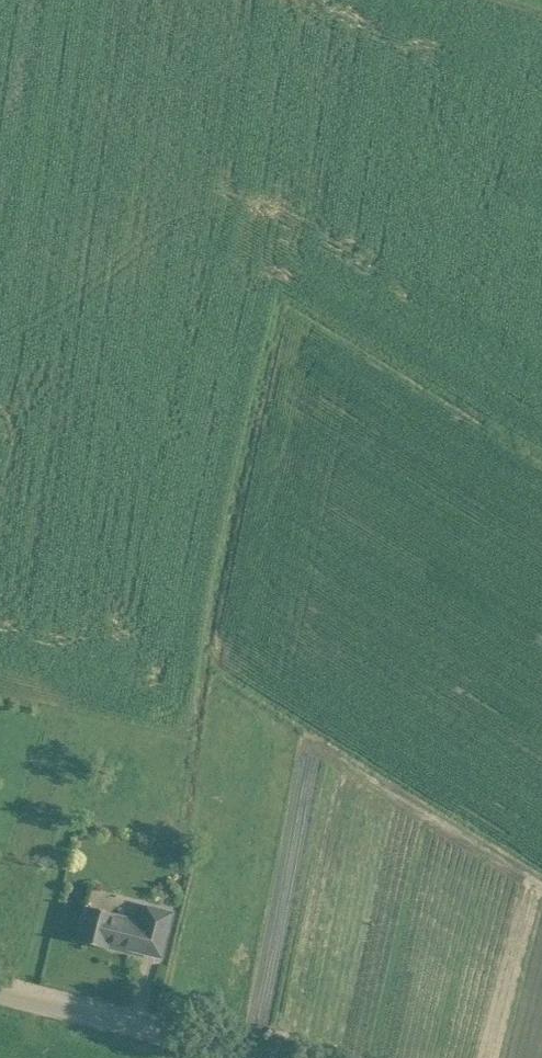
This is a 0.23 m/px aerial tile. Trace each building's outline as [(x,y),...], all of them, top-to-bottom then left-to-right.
[(71,848),(53,853),(57,866),(75,861),(71,848)] [(161,959),(167,937),(173,913),(145,906),(141,922),(115,915),(115,914),(87,907),(85,914),(81,915),(78,924),(82,927),(78,942),(106,949),(108,944),(134,951),(134,952),(161,959)]
